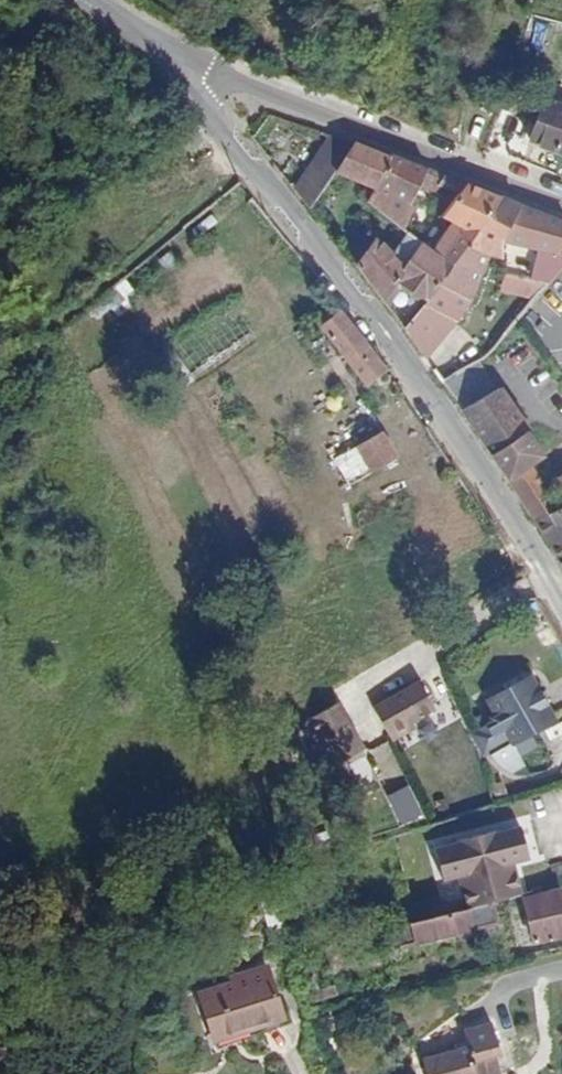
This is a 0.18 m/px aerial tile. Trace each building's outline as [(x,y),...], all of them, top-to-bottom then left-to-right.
[(540,145),(561,154),(561,109),(553,106),(540,145)] [(330,133),(296,189),(311,207),(337,167),(353,143),(330,133)] [(353,143),(337,167),(374,182),(388,157),(353,143)] [(388,157),(374,182),(366,196),(389,219),(416,185),(433,195),(445,175),(391,152),(388,157)] [(431,254),(443,265),(497,194),(463,179),(444,213),(452,221),(431,254)] [(443,265),(404,314),(428,349),(477,288),(494,240),(504,243),(510,231),(522,205),(497,194),(443,265)] [(522,205),(510,231),(547,247),(530,281),(544,287),(561,270),(561,228),(561,227),(561,225),(561,221),(522,205)] [(374,233),(352,254),(404,314),(443,265),(431,254),(406,232),(393,246),(374,233)] [(544,287),(530,281),(504,269),(504,273),(492,296),(518,312),(544,287)] [(394,367),(353,313),(336,326),(377,380),(394,367)] [(480,366),(448,388),(468,417),(498,393),(480,366)] [(498,393),(468,417),(515,486),(536,473),(529,463),(541,453),(498,393)] [(388,439),(364,453),(378,479),(402,465),(388,439)] [(536,473),(515,486),(542,528),(561,518),(561,508),(561,509),(536,473)] [(542,528),(561,563),(561,518),(542,528)] [(480,732),(473,736),(485,760),(494,755),(504,774),(523,764),(512,746),(515,745),(517,747),(561,724),(561,722),(541,679),(496,704),(504,719),(480,732)] [(422,681),(383,701),(397,727),(400,733),(438,713),(422,681)] [(338,701),(307,717),(334,766),(365,750),(338,701)] [(397,727),(383,701),(372,707),(389,739),(400,733),(397,727)] [(390,741),(371,748),(383,780),(402,773),(390,741)] [(388,793),(401,825),(425,816),(412,784),(388,793)] [(467,878),(474,911),(529,900),(522,866),(538,863),(531,830),(515,834),(513,832),(458,843),(459,846),(443,850),(451,882),(467,878)] [(530,902),(539,945),(561,940),(561,894),(530,902)] [(297,933),(291,902),(277,905),(284,936),(297,933)] [(472,912),(399,928),(401,939),(415,937),(416,945),(476,933),(472,912)] [(255,1033),(256,1040),(293,1031),(278,977),(244,986),(245,992),(232,995),(241,1037),(255,1033)] [(312,1000),(348,997),(346,979),(310,983),(312,1000)] [(210,1001),(220,1042),(241,1037),(232,995),(210,1001)] [(500,1050),(494,1029),(466,1036),(470,1056),(431,1065),(433,1073),(496,1073),(493,1062),(501,1060),(500,1050)] [(241,1037),(243,1044),(256,1040),(255,1033),(241,1037)] [(222,1050),(243,1044),(241,1037),(220,1042),(222,1050)] [(431,1065),(423,1068),(424,1073),(433,1073),(431,1065)]
